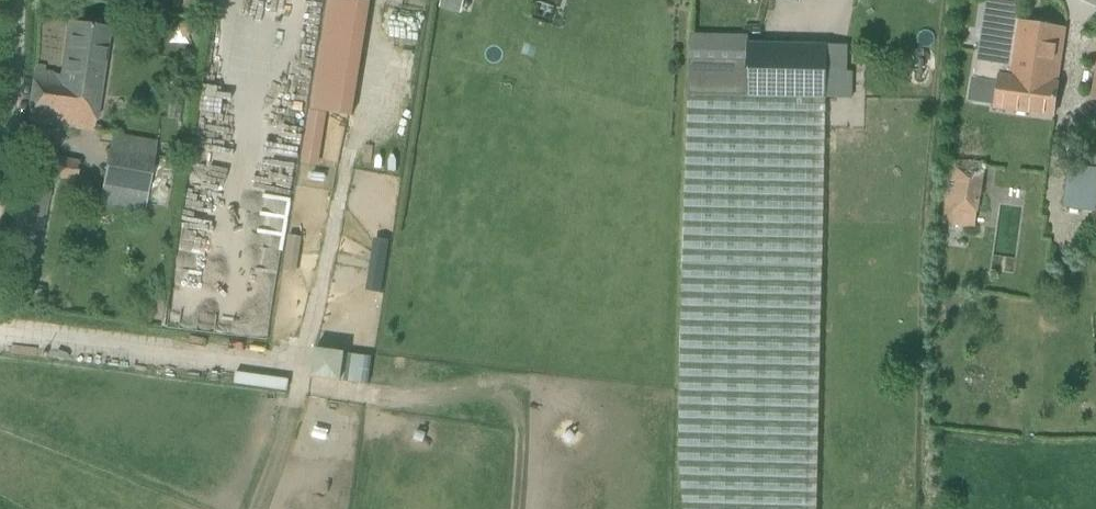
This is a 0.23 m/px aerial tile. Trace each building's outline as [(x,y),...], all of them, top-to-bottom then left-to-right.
[(974,78),(998,82),(996,108),(1055,117),(1060,82),(1059,82),(1066,29),(1020,21),(1023,0),(986,0),(974,78)] [(184,39),(197,33),(191,19),(178,25),(184,39)] [(94,131),(109,29),(72,23),(64,77),(35,73),(28,121),(94,131)] [(827,98),(851,99),(852,73),(827,73),(828,60),(830,60),(831,49),(827,49),(828,45),(749,44),(749,39),(691,38),(683,265),(679,460),(685,508),(818,508),(827,98)] [(243,65),(242,73),(263,77),(267,52),(253,50),(250,66),(243,65)] [(319,165),(327,113),(311,110),(302,163),(319,165)] [(109,150),(103,185),(148,193),(154,158),(109,150)] [(77,181),(80,163),(44,157),(40,174),(48,176),(77,181)] [(950,180),(947,209),(977,213),(980,190),(974,190),(975,183),(950,180)] [(50,192),(41,190),(22,187),(10,253),(37,258),(50,192)] [(288,235),(284,263),(283,271),(297,273),(302,237),(289,235),(288,235)] [(374,238),(366,291),(382,293),(390,240),(374,238)] [(150,320),(164,322),(167,292),(153,290),(150,320)] [(312,378),(342,382),(342,381),(346,353),(346,352),(315,349),(312,378)] [(368,382),(372,355),(354,352),(350,380),(368,382)] [(291,379),(236,372),(235,383),(289,391),(291,379)]
